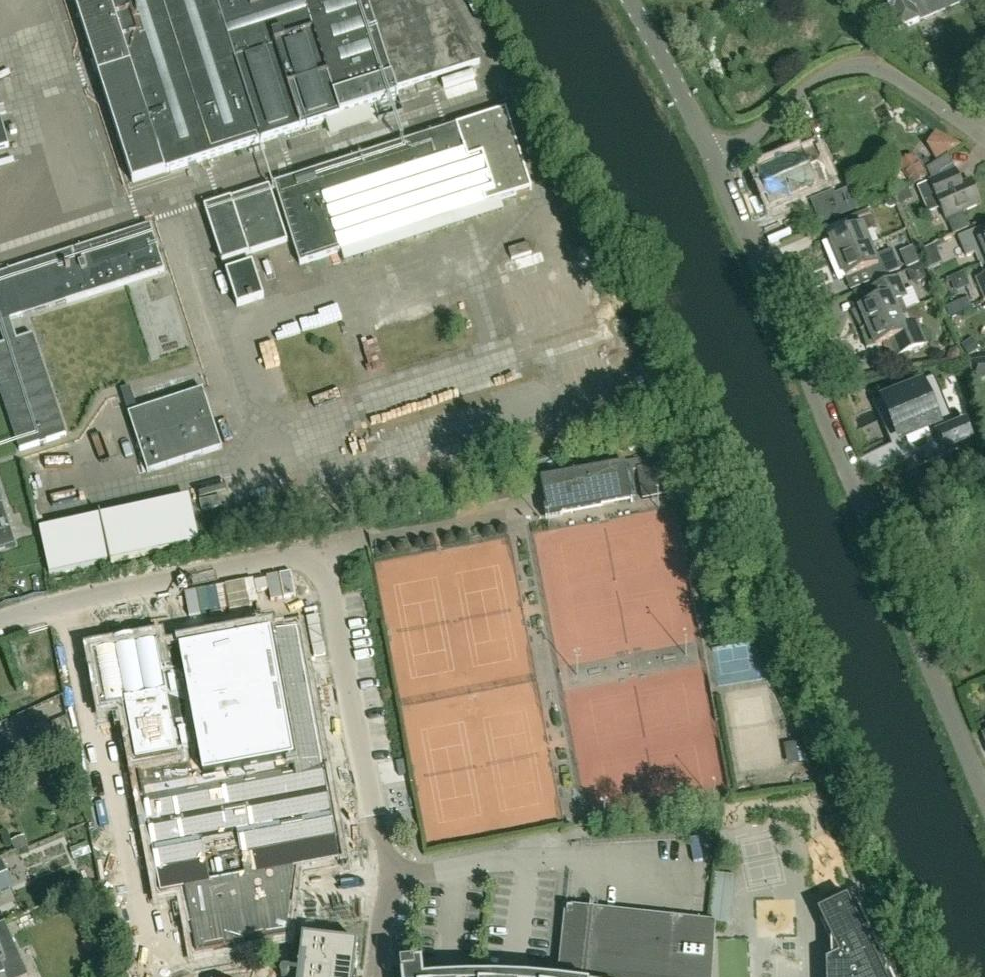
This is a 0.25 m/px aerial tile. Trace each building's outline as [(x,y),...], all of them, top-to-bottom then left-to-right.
[(398,98),(396,91),(437,78),(441,90),(476,78),(472,66),(480,64),(443,0),(73,0),(133,184),(261,142),(261,143),(340,117),(340,116),(398,98)] [(898,32),(919,23),(918,21),(964,0),(884,0),(898,32)] [(300,265),(532,190),(506,110),(274,185),(300,265)] [(8,147),(0,117),(0,150),(8,147)] [(816,151),(801,157),(801,155),(758,174),(772,209),(816,191),(815,189),(830,183),(816,151)] [(928,176),(913,154),(897,164),(912,186),(928,176)] [(50,177),(64,172),(59,158),(45,163),(50,177)] [(946,221),(981,206),(971,182),(962,185),(956,172),(918,188),(929,214),(941,209),(946,221)] [(204,207),(222,263),(287,242),(269,186),(204,207)] [(833,195),(842,216),(860,207),(851,187),(833,195)] [(901,203),(912,199),(908,191),(898,195),(901,203)] [(886,206),(891,208),(896,206),(893,197),(884,201),(886,206)] [(831,264),(870,248),(865,234),(877,229),(869,211),(847,220),(851,232),(830,240),(830,242),(823,245),(831,264)] [(0,273),(0,330),(5,344),(0,346),(0,393),(19,452),(67,437),(33,335),(17,340),(11,321),(66,303),(164,271),(150,225),(0,273)] [(984,264),(984,227),(957,238),(966,259),(975,254),(980,266),(984,264)] [(527,256),(510,260),(517,289),(596,270),(588,237),(544,248),(541,236),(524,240),(527,256)] [(875,258),(870,248),(831,264),(838,282),(845,279),(846,280),(868,271),(872,283),(900,272),(892,251),(875,258)] [(226,272),(237,307),(264,298),(252,263),(226,272)] [(907,271),(913,286),(928,280),(921,265),(907,271)] [(976,282),(984,301),(984,300),(984,278),(976,282)] [(861,333),(917,309),(916,307),(907,311),(902,299),(905,298),(898,280),(875,289),(880,301),(859,309),(860,310),(852,314),(861,331),(860,332),(860,333),(861,332),(861,333)] [(947,308),(951,318),(971,309),(967,299),(947,308)] [(923,321),(917,309),(861,333),(866,351),(875,348),(875,349),(884,345),(885,348),(888,350),(890,349),(895,360),(926,347),(924,342),(917,324),(923,321)] [(596,401),(662,389),(650,322),(532,343),(537,368),(558,365),(566,412),(574,411),(568,378),(576,377),(581,403),(596,400),(596,401)] [(968,356),(978,350),(971,340),(962,346),(968,356)] [(946,358),(948,364),(960,360),(956,348),(949,351),(946,358)] [(972,364),(974,381),(984,379),(984,362),(972,364)] [(202,391),(138,412),(130,388),(121,391),(147,474),(221,450),(202,391)] [(922,392),(894,403),(909,438),(937,426),(922,392)] [(895,415),(877,422),(882,434),(900,427),(895,415)] [(964,428),(938,438),(944,451),(970,441),(964,428)] [(884,468),(909,457),(903,443),(877,454),(884,468)] [(624,463),(539,479),(545,508),(542,508),(545,521),(560,518),(562,515),(601,507),(601,505),(630,500),(630,501),(631,501),(625,472),(636,470),(660,465),(656,446),(640,448),(642,460),(624,463)] [(660,465),(636,470),(642,500),(672,494),(666,464),(660,465)] [(49,578),(199,544),(188,496),(39,530),(49,578)] [(201,511),(223,507),(220,496),(199,501),(201,511)] [(15,546),(0,500),(0,550),(15,546)] [(125,645),(67,665),(84,716),(104,710),(166,892),(189,884),(209,944),(297,915),(291,831),(338,831),(264,613),(130,658),(125,645)] [(785,711),(796,706),(789,691),(778,696),(785,711)] [(23,729),(37,757),(38,760),(72,748),(67,722),(52,730),(46,718),(23,729)] [(0,785),(0,801),(10,796),(4,783),(0,785)] [(704,839),(703,846),(711,848),(712,840),(704,839)] [(29,850),(25,841),(12,846),(16,855),(29,850)] [(11,889),(8,882),(12,881),(14,885),(24,881),(22,877),(23,876),(15,856),(2,861),(3,863),(0,864),(0,893),(11,889)] [(851,910),(847,900),(817,915),(831,943),(831,962),(826,965),(826,976),(884,976),(881,972),(887,969),(874,942),(868,945),(864,937),(870,934),(857,907),(851,910)] [(565,907),(558,976),(712,976),(716,924),(597,911),(598,907),(598,906),(598,905),(597,904),(596,903),(594,902),(593,902),(592,903),(591,904),(590,904),(590,905),(590,906),(589,910),(565,907)] [(709,908),(708,922),(730,924),(731,910),(709,908)] [(362,927),(306,922),(301,976),(357,976),(362,927)] [(5,924),(0,926),(0,976),(28,976),(5,924)] [(90,959),(92,964),(97,967),(103,966),(106,961),(104,955),(99,952),(93,954),(90,959)] [(419,976),(419,971),(419,968),(400,970),(400,971),(393,971),(393,976),(420,976),(419,976)]
